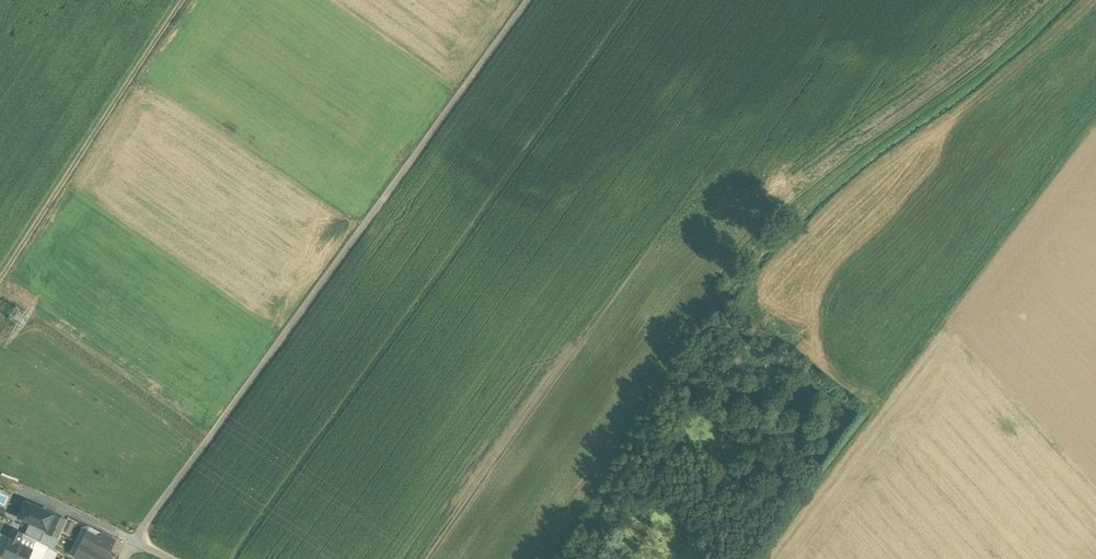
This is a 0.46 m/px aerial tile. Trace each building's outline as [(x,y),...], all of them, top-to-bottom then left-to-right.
[(25,503),(19,517),(28,522),(46,529),(52,514),(25,503)] [(46,529),(44,532),(51,535),(59,517),(52,514),(46,529)] [(19,517),(13,530),(22,534),(28,522),(19,517)] [(63,530),(70,533),(74,524),(67,521),(63,530)] [(13,530),(9,540),(18,544),(22,534),(13,530)] [(115,539),(101,532),(98,539),(111,546),(115,539)] [(98,539),(87,533),(81,544),(106,557),(112,546),(111,546),(98,539)] [(36,541),(22,534),(18,544),(32,550),(36,541)] [(9,540),(2,555),(10,558),(28,558),(32,550),(18,544),(9,540)] [(47,547),(36,541),(32,550),(28,558),(42,558),(47,547)] [(81,544),(75,556),(81,558),(105,558),(106,557),(81,544)]
